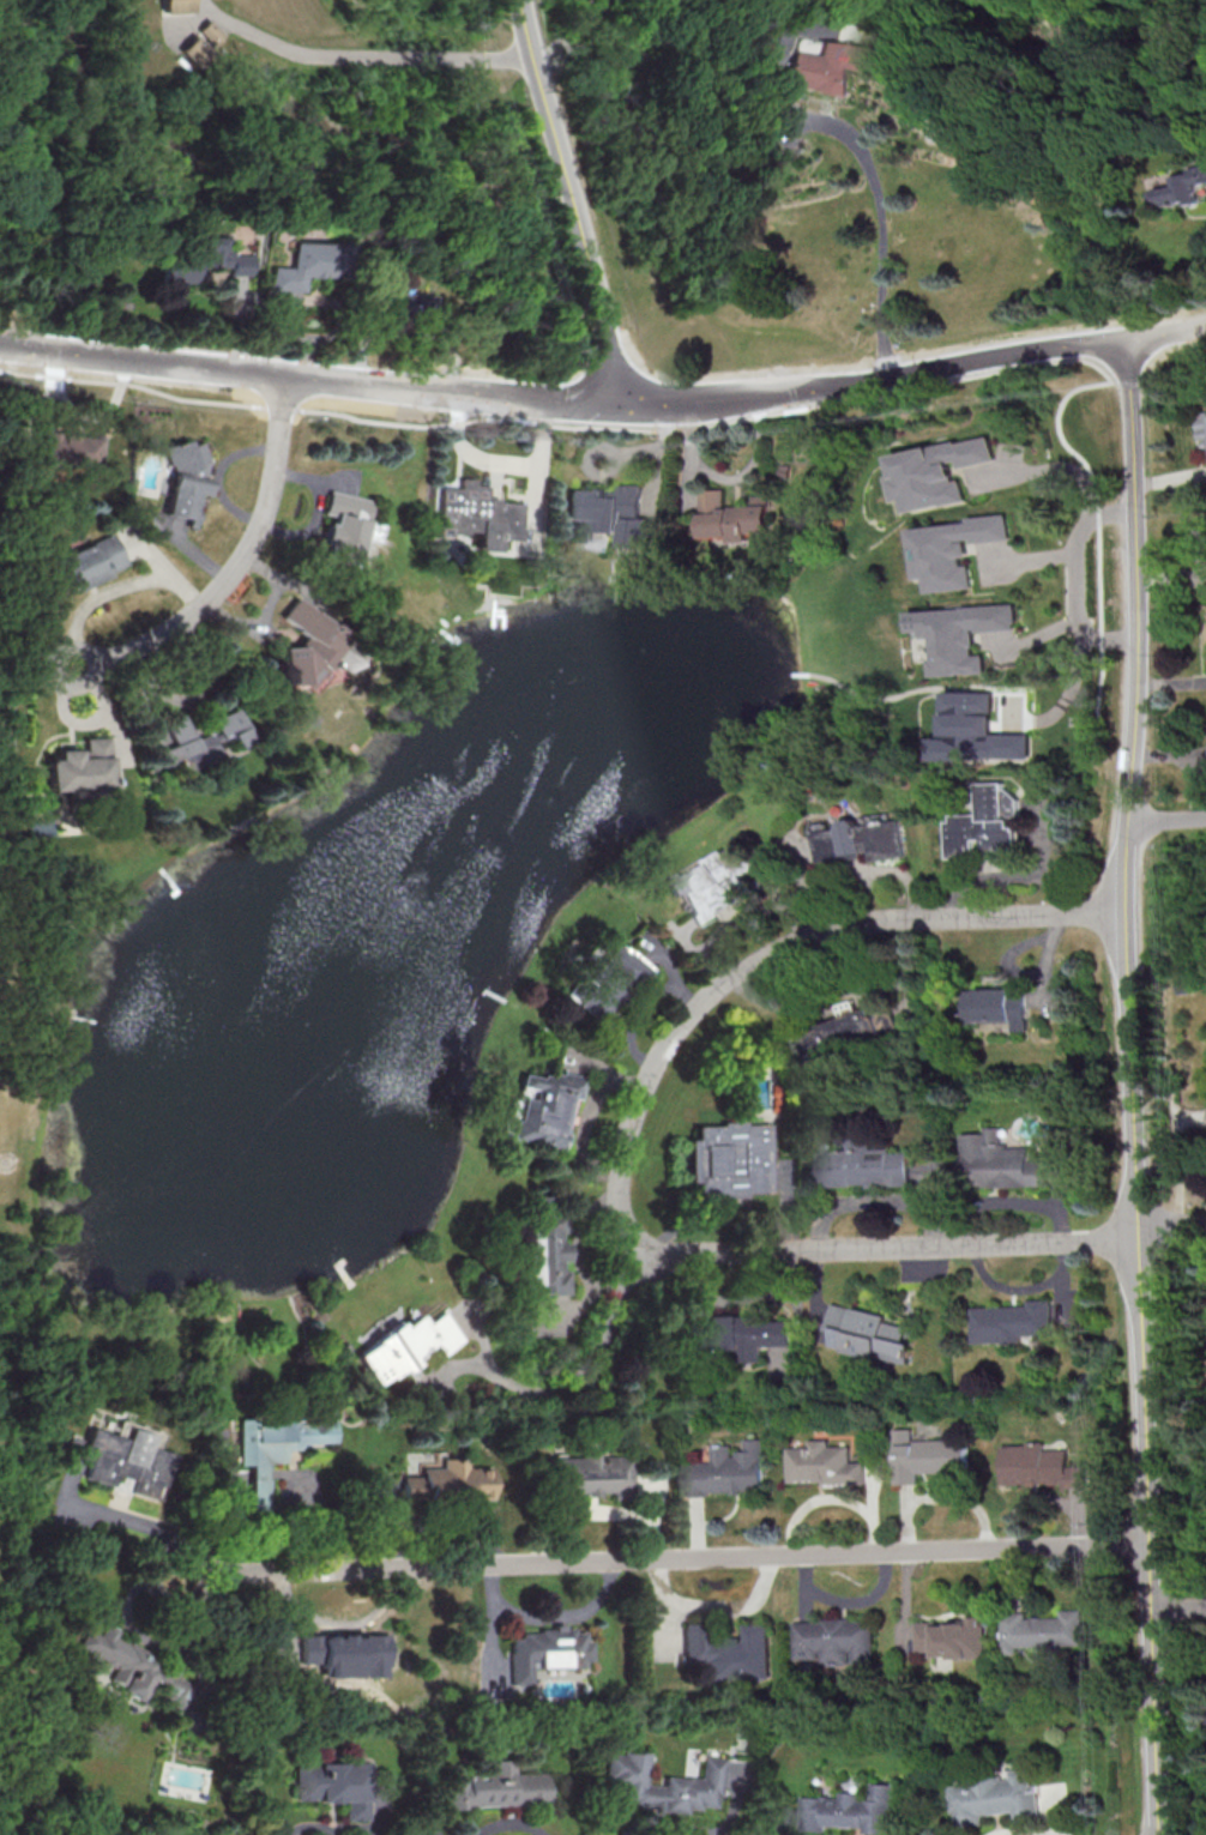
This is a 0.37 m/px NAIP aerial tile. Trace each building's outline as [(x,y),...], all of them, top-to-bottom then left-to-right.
[(161,13),(192,12),(192,0),(161,0),(161,13)] [(178,51),(195,67),(226,35),(209,19),(178,51)] [(776,79),(782,46),(808,50),(810,36),(875,48),(873,65),(860,62),(854,93),(776,79)] [(1193,164),(1205,161),(1205,181),(1198,182),(1201,200),(1189,203),(1188,198),(1159,204),(1156,186),(1175,182),(1174,173),(1194,169),(1193,164)] [(194,266),(194,282),(173,282),(173,289),(158,289),(158,258),(180,258),(181,247),(197,247),(197,235),(219,235),(219,247),(228,247),(228,253),(247,253),(247,274),(223,274),(223,266),(194,266)] [(303,276),(303,291),(269,290),(270,266),(288,266),(288,241),(348,242),(346,277),(303,276)] [(94,254),(98,245),(105,247),(102,258),(94,254)] [(40,433),(38,463),(100,466),(102,436),(40,433)] [(971,501),(967,479),(962,479),(960,468),(999,461),(995,436),(898,454),(902,474),(896,475),(901,502),(910,500),(912,512),(971,501)] [(164,515),(187,519),(197,514),(194,505),(196,494),(206,495),(208,483),(205,473),(207,460),(202,442),(188,445),(187,440),(163,446),(171,475),(164,515)] [(517,503),(496,502),(496,497),(484,496),(485,482),(457,480),(457,487),(437,486),(435,536),(449,537),(449,533),(475,534),(474,550),(493,550),(494,539),(516,540),(517,503)] [(644,484),(621,484),(621,490),(565,489),(565,519),(577,519),(576,542),(596,542),(596,531),(622,532),(622,552),(651,552),(651,517),(643,517),(644,484)] [(704,537),(732,536),(732,542),(750,541),(750,532),(773,531),(772,494),(754,495),(754,505),(727,506),(726,489),(702,489),(704,537)] [(370,500),(329,490),(323,514),(330,515),(321,555),(356,563),(370,500)] [(975,588),(972,560),(971,543),(1012,539),(1009,513),(972,516),(972,522),(917,528),(922,579),(929,579),(931,592),(975,588)] [(71,590),(126,568),(113,534),(58,556),(71,590)] [(280,648),(284,685),(300,684),(304,687),(321,668),(326,667),(332,660),(332,656),(339,647),(321,633),(329,624),(296,597),(279,617),(302,635),(292,646),(280,648)] [(912,610),(913,632),(925,631),(926,638),(935,638),(936,656),(932,657),(933,675),(986,672),(985,654),(976,654),(975,631),(1017,629),(1016,604),(912,610)] [(1032,733),(994,732),(995,692),(944,691),(943,737),(930,737),(930,758),(1032,759),(1032,733)] [(254,746),(238,709),(201,725),(204,734),(194,739),(183,714),(165,722),(175,745),(162,750),(168,764),(172,763),(177,775),(220,756),(214,741),(228,735),(236,754),(254,746)] [(111,737),(88,738),(88,749),(60,750),(61,759),(51,759),(53,791),(113,788),(111,737)] [(949,857),(974,856),(974,839),(986,838),(986,850),(1020,849),(1019,823),(1020,823),(1019,793),(1006,793),(1006,782),(978,783),(979,814),(947,814),(949,857)] [(813,832),(817,861),(867,854),(868,861),(902,856),(897,819),(887,820),(886,813),(836,820),(837,828),(813,832)] [(751,895),(739,872),(748,867),(736,845),(708,860),(711,865),(699,872),(696,865),(663,882),(670,895),(679,891),(696,923),(751,895)] [(648,966),(613,942),(597,965),(592,961),(566,998),(606,1026),(648,966)] [(1182,982),(1195,982),(1195,994),(1182,995),(1182,982)] [(1026,1030),(1025,988),(964,989),(965,1022),(1012,1021),(1012,1030),(1026,1030)] [(804,1062),(896,1034),(887,1004),(795,1032),(804,1062)] [(512,1138),(565,1149),(571,1119),(567,1118),(571,1097),(581,1099),(586,1077),(552,1070),(550,1078),(521,1072),(518,1086),(532,1089),(530,1099),(520,1097),(512,1138)] [(772,1192),(771,1123),(696,1124),(696,1139),(689,1139),(690,1183),(698,1182),(699,1196),(747,1195),(747,1193),(772,1192)] [(1049,1185),(1048,1159),(1029,1159),(1029,1146),(1000,1146),(1000,1126),(984,1127),(984,1132),(962,1133),(963,1187),(1049,1185)] [(910,1184),(908,1152),(890,1153),(890,1148),(872,1149),(871,1139),(850,1140),(850,1150),(837,1151),(837,1136),(824,1137),(825,1149),(821,1150),(822,1188),(910,1184)] [(573,1295),(572,1270),(565,1270),(564,1261),(572,1260),(572,1241),(564,1242),(563,1212),(535,1213),(535,1230),(526,1230),(528,1297),(573,1295)] [(1028,1306),(971,1307),(972,1343),(1022,1342),(1021,1334),(1052,1334),(1051,1299),(1028,1300),(1028,1306)] [(889,1314),(830,1303),(825,1330),(830,1331),(827,1347),(909,1363),(913,1342),(909,1341),(912,1327),(887,1322),(889,1314)] [(376,1386),(436,1348),(441,1354),(463,1340),(444,1310),(425,1322),(420,1314),(401,1326),(399,1323),(354,1352),(376,1386)] [(333,1443),(332,1422),(330,1422),(329,1408),(271,1410),(271,1424),(256,1425),(256,1419),(236,1419),(238,1465),(248,1464),(250,1513),(270,1512),(268,1462),(284,1462),(284,1445),(333,1443)] [(81,1478),(110,1485),(112,1475),(131,1480),(128,1492),(159,1500),(170,1454),(156,1451),(161,1432),(115,1420),(112,1434),(86,1428),(81,1449),(88,1451),(81,1478)] [(893,1484),(916,1484),(915,1472),(964,1472),(964,1439),(910,1440),(910,1428),(892,1428),(893,1484)] [(762,1491),(761,1438),(743,1439),(743,1451),(731,1452),(731,1445),(711,1445),(711,1462),(683,1462),(684,1496),(706,1496),(706,1492),(762,1491)] [(788,1481),(824,1481),(824,1485),(864,1484),(864,1461),(850,1462),(849,1446),(828,1446),(828,1439),(808,1439),(809,1447),(787,1447),(788,1481)] [(1001,1484),(1063,1483),(1063,1488),(1087,1488),(1087,1465),(1067,1465),(1067,1449),(1043,1449),(1043,1443),(1000,1444),(1001,1484)] [(549,1458),(549,1499),(571,1498),(571,1496),(631,1495),(631,1454),(580,1455),(580,1457),(549,1458)] [(493,1500),(493,1466),(466,1467),(466,1457),(440,1458),(441,1468),(420,1468),(420,1475),(400,1476),(400,1501),(493,1500)] [(1002,1654),(1018,1653),(1018,1646),(1082,1644),(1081,1608),(1059,1609),(1059,1616),(1024,1617),(1024,1612),(1001,1612),(1002,1654)] [(792,1620),(793,1659),(819,1658),(819,1663),(849,1663),(849,1667),(872,1667),(871,1619),(792,1620)] [(984,1656),(983,1619),(914,1621),(915,1651),(932,1651),(932,1658),(984,1656)] [(111,1638),(115,1628),(101,1622),(97,1631),(85,1625),(75,1647),(85,1651),(80,1664),(92,1669),(96,1661),(112,1668),(107,1679),(120,1685),(117,1692),(140,1702),(150,1679),(165,1685),(174,1666),(111,1638)] [(767,1623),(742,1623),(742,1637),(705,1637),(704,1623),(683,1624),(683,1661),(704,1661),(704,1680),(768,1679),(767,1623)] [(510,1684),(532,1684),(532,1667),(584,1667),(584,1660),(592,1660),(592,1641),(585,1641),(585,1630),(564,1630),(564,1631),(509,1631),(510,1684)] [(387,1676),(386,1634),(298,1635),(299,1664),(320,1663),(320,1677),(361,1676),(387,1676)] [(723,1758),(702,1756),(700,1779),(664,1776),(663,1786),(645,1784),(648,1754),(606,1751),(603,1787),(618,1789),(616,1802),(650,1805),(650,1811),(687,1814),(688,1806),(719,1809),(723,1758)] [(443,1808),(547,1803),(545,1772),(512,1774),(511,1759),(488,1760),(489,1770),(481,1771),(482,1780),(472,1781),(472,1778),(442,1779),(443,1808)] [(750,1793),(751,1761),(724,1760),(723,1792),(750,1793)] [(343,1820),(366,1821),(367,1763),(293,1761),(293,1801),(343,1802),(343,1820)] [(950,1785),(955,1826),(983,1823),(982,1815),(1014,1811),(1016,1821),(1041,1818),(1037,1784),(1029,1785),(1027,1768),(1009,1770),(1010,1778),(950,1785)] [(893,1784),(868,1783),(868,1793),(839,1792),(839,1797),(801,1796),(800,1830),(824,1831),(824,1826),(862,1826),(862,1833),(892,1834),(893,1784)]
